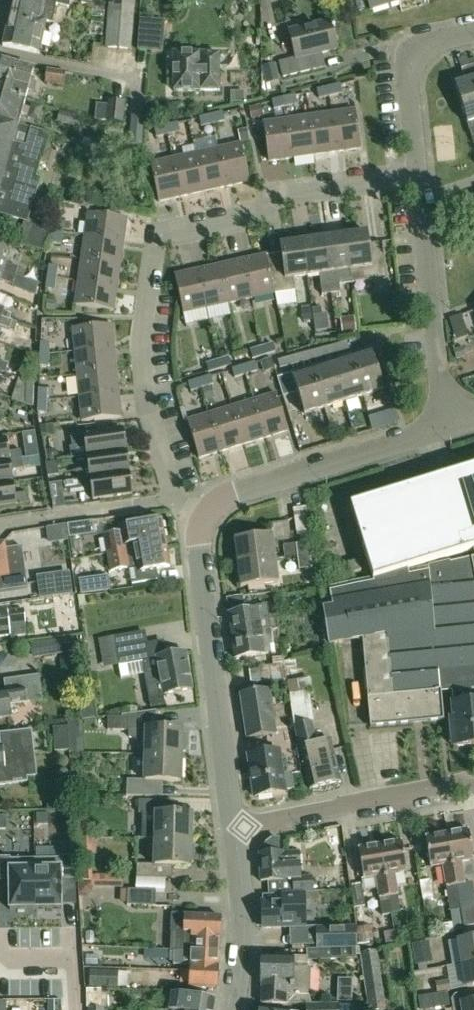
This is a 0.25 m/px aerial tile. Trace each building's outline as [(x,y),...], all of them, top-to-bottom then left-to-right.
[(45,22),(53,23),(57,5),(69,8),(70,0),(11,0),(9,14),(26,16),(24,22),(40,24),(41,21),(45,22)] [(131,50),(135,0),(109,0),(104,48),(131,50)] [(397,0),(367,0),(371,10),(398,1),(397,0)] [(26,16),(9,14),(2,45),(38,53),(45,22),(41,21),(40,24),(24,22),(26,16)] [(163,52),(165,21),(153,20),(151,51),(163,52)] [(295,60),(322,53),(337,49),(329,20),(288,30),(295,58),(295,60)] [(295,60),(295,58),(278,62),(281,78),(325,68),(322,53),(295,60)] [(173,54),(174,91),(219,91),(219,54),(173,54)] [(466,57),(458,59),(461,70),(469,67),(466,57)] [(0,62),(0,82),(15,87),(12,98),(23,100),(24,101),(27,90),(32,91),(35,82),(30,80),(32,71),(0,62)] [(473,122),(473,81),(469,67),(461,70),(464,82),(454,85),(467,124),(473,122)] [(47,69),(45,83),(63,86),(65,72),(47,69)] [(24,101),(23,100),(12,98),(15,87),(0,82),(0,122),(17,127),(20,116),(25,117),(28,108),(22,106),(24,101)] [(341,85),(330,87),(332,96),(342,94),(341,85)] [(332,96),(330,87),(317,90),(319,99),(332,96)] [(283,98),(285,107),(296,105),(295,95),(283,98)] [(274,110),(285,107),(283,98),(271,101),(274,110)] [(109,100),(107,122),(123,123),(125,103),(109,100)] [(332,113),(337,152),(361,149),(355,110),(332,113)] [(60,111),(57,123),(77,129),(80,117),(60,111)] [(210,115),(213,124),(224,122),(222,112),(210,115)] [(314,155),(337,152),(332,113),(309,116),(314,155)] [(202,127),(213,124),(210,115),(199,118),(202,127)] [(286,120),(291,159),(314,155),(309,116),(286,120)] [(142,145),(144,117),(130,117),(129,144),(142,145)] [(291,159),(286,120),(262,123),(268,162),(291,159)] [(0,122),(0,214),(7,216),(24,221),(17,243),(44,251),(51,227),(27,220),(39,179),(35,178),(40,161),(42,161),(49,136),(17,127),(0,122)] [(166,126),(168,135),(179,132),(177,123),(166,126)] [(157,138),(168,135),(166,126),(154,129),(157,138)] [(238,130),(242,143),(250,141),(247,129),(238,130)] [(241,143),(218,148),(227,187),(249,182),(241,143)] [(204,192),(227,187),(218,148),(195,153),(204,192)] [(173,158),(181,197),(204,192),(195,153),(173,158)] [(181,197),(173,158),(150,163),(158,202),(181,197)] [(76,209),(81,182),(46,175),(41,203),(76,209)] [(85,236),(123,242),(127,218),(88,213),(85,236)] [(54,232),(63,233),(63,230),(65,222),(55,220),(54,232)] [(61,245),(63,233),(54,232),(52,244),(61,245)] [(345,236),(352,283),(385,278),(381,242),(368,244),(367,233),(345,236)] [(81,259),(120,265),(123,242),(85,236),(81,259)] [(339,284),(352,283),(345,236),(323,239),(331,293),(340,292),(339,284)] [(300,242),(305,277),(321,275),(323,294),(331,293),(323,239),(300,242)] [(281,253),(266,256),(274,294),(295,291),(294,278),(305,277),(300,242),(280,244),(281,253)] [(15,276),(17,268),(5,264),(9,252),(0,249),(0,271),(15,276)] [(243,261),(251,299),(274,294),(266,256),(243,261)] [(81,259),(78,282),(117,288),(120,265),(81,259)] [(229,304),(251,299),(243,261),(220,266),(229,304)] [(49,265),(47,278),(56,279),(57,277),(58,268),(49,265)] [(206,309),(229,304),(220,266),(197,271),(206,309)] [(58,268),(57,277),(67,278),(68,268),(58,267),(58,268)] [(12,286),(15,276),(0,271),(0,281),(12,286)] [(206,309),(197,271),(174,276),(183,314),(206,309)] [(56,279),(47,278),(45,289),(54,291),(56,279)] [(117,288),(78,282),(74,305),(113,311),(117,288)] [(47,310),(57,311),(57,301),(47,301),(47,310)] [(310,309),(302,310),(304,321),(312,320),(310,309)] [(11,322),(1,317),(0,317),(0,327),(9,330),(11,322)] [(342,319),(343,332),(357,330),(355,317),(342,319)] [(71,329),(74,352),(113,348),(111,325),(71,329)] [(346,342),(323,349),(325,357),(349,351),(346,342)] [(40,343),(40,353),(49,353),(49,351),(50,343),(40,343)] [(262,346),(264,355),(275,352),(273,343),(262,346)] [(252,359),(264,355),(262,346),(250,350),(252,359)] [(458,360),(466,357),(463,346),(454,349),(458,360)] [(384,375),(376,347),(277,378),(283,396),(297,392),(304,415),(383,390),(379,376),(384,375)] [(115,371),(113,348),(74,352),(76,375),(115,371)] [(300,364),(325,357),(323,349),(298,355),(300,364)] [(48,367),(49,353),(40,353),(39,366),(48,367)] [(300,364),(298,355),(278,361),(280,369),(300,364)] [(218,360),(220,369),(231,365),(229,357),(218,360)] [(274,369),(271,358),(261,361),(265,372),(274,369)] [(208,372),(220,369),(218,360),(206,364),(208,372)] [(244,367),(246,375),(257,372),(255,363),(244,367)] [(234,379),(246,375),(244,367),(232,370),(234,379)] [(76,375),(78,399),(118,394),(115,371),(76,375)] [(211,377),(200,380),(202,388),(213,385),(211,377)] [(202,388),(200,380),(188,384),(190,392),(202,388)] [(206,399),(215,396),(212,386),(203,388),(206,399)] [(38,389),(38,401),(47,402),(48,390),(38,389)] [(120,418),(118,394),(78,399),(81,422),(120,418)] [(254,401),(265,438),(288,432),(276,394),(254,401)] [(47,402),(38,401),(37,413),(47,414),(47,402)] [(243,445),(265,438),(254,401),(232,407),(243,445)] [(209,414),(221,452),(243,445),(232,407),(209,414)] [(221,452),(209,414),(187,421),(198,459),(221,452)] [(41,426),(42,435),(55,433),(54,424),(41,426)] [(86,457),(125,452),(122,429),(83,434),(71,437),(72,447),(85,446),(86,457)] [(20,460),(19,451),(7,453),(5,440),(0,441),(0,463),(20,460)] [(51,451),(48,454),(48,459),(52,461),(56,461),(59,457),(58,453),(55,451),(51,451)] [(125,452),(86,457),(88,470),(76,471),(78,480),(128,473),(125,452)] [(0,463),(0,485),(12,483),(10,470),(22,469),(20,460),(0,463)] [(46,464),(48,475),(59,474),(57,462),(46,464)] [(363,640),(370,728),(443,721),(440,687),(451,686),(473,684),(473,559),(472,559),(472,558),(408,573),(408,570),(473,551),(473,553),(473,468),(351,506),(373,578),(320,589),(329,646),(363,640)] [(128,473),(78,480),(63,482),(65,491),(80,489),(79,488),(90,486),(92,500),(130,495),(128,473)] [(0,485),(0,508),(15,505),(27,503),(25,494),(14,495),(12,483),(0,485)] [(104,535),(107,553),(125,550),(133,543),(148,540),(151,552),(167,550),(161,520),(121,527),(122,532),(104,535)] [(310,543),(308,532),(299,533),(300,544),(285,546),(286,559),(297,557),(310,555),(309,543),(310,543)] [(235,541),(238,564),(275,559),(273,536),(235,541)] [(125,550),(107,553),(111,572),(129,569),(132,584),(157,579),(156,569),(170,567),(167,550),(151,552),(148,540),(133,543),(125,550)] [(28,587),(22,549),(5,552),(4,543),(0,544),(0,591),(28,587)] [(297,557),(299,570),(312,569),(310,555),(297,557)] [(275,559),(238,564),(241,587),(278,582),(275,559)] [(73,595),(70,572),(37,577),(40,599),(73,595)] [(79,580),(80,595),(109,590),(108,576),(79,580)] [(242,596),(230,597),(231,608),(243,607),(242,596)] [(231,636),(271,631),(278,630),(276,614),(269,616),(267,605),(256,606),(257,610),(228,613),(231,636)] [(9,636),(8,626),(25,623),(24,609),(6,612),(0,613),(0,637),(9,636)] [(273,644),(271,631),(231,636),(234,659),(265,654),(266,659),(271,658),(273,666),(261,667),(263,686),(286,684),(283,657),(275,658),(275,655),(278,654),(278,644),(273,644)] [(33,658),(75,653),(73,638),(31,644),(33,658)] [(147,644),(116,650),(119,666),(142,662),(144,672),(150,697),(151,708),(165,705),(163,695),(192,690),(185,653),(166,656),(149,659),(147,644)] [(50,671),(68,671),(68,657),(50,657),(50,671)] [(41,701),(38,676),(3,681),(5,693),(0,694),(0,719),(9,718),(7,706),(41,701)] [(451,686),(454,720),(451,720),(453,747),(473,745),(473,684),(451,686)] [(270,690),(240,694),(247,739),(276,735),(270,690)] [(302,724),(321,721),(317,693),(298,696),(302,724)] [(82,721),(96,718),(94,707),(80,709),(82,721)] [(108,716),(108,730),(138,731),(139,718),(108,716)] [(315,738),(312,723),(294,727),(302,757),(310,789),(341,781),(333,750),(330,740),(322,741),(320,737),(315,738)] [(67,727),(53,728),(55,752),(69,751),(67,727)] [(145,755),(181,756),(182,730),(146,729),(145,755)] [(27,782),(25,765),(35,765),(32,731),(0,734),(0,744),(0,747),(0,786),(27,782)] [(285,791),(294,790),(291,772),(282,773),(279,751),(249,755),(255,797),(285,793),(285,791)] [(386,752),(386,763),(405,764),(405,753),(386,752)] [(180,782),(181,756),(145,755),(144,781),(126,779),(126,796),(162,797),(162,782),(180,782)] [(52,791),(53,809),(71,808),(71,791),(52,791)] [(155,839),(155,840),(191,841),(192,815),(175,814),(175,802),(139,801),(139,813),(143,814),(142,839),(155,839)] [(468,830),(448,834),(455,886),(465,884),(462,862),(473,860),(468,830)] [(424,838),(429,868),(442,866),(446,887),(447,887),(450,912),(460,910),(458,900),(455,888),(455,886),(448,834),(424,838)] [(268,881),(268,894),(305,894),(312,894),(312,892),(328,891),(328,885),(317,885),(317,877),(300,878),(300,865),(299,852),(284,852),(279,852),(279,839),(272,839),(263,846),(263,853),(259,853),(260,881),(268,881)] [(135,892),(154,892),(163,892),(164,879),(171,879),(172,866),(190,867),(191,841),(155,840),(154,865),(135,865),(135,892)] [(401,842),(380,846),(392,913),(400,911),(398,896),(396,874),(407,872),(401,842)] [(382,915),(392,913),(380,846),(358,850),(363,880),(376,878),(379,899),(382,915)] [(35,864),(36,909),(62,909),(61,881),(74,881),(73,856),(59,856),(59,863),(35,864)] [(9,909),(36,909),(35,864),(10,864),(10,857),(0,858),(0,882),(9,882),(9,909)] [(85,896),(92,890),(92,882),(79,882),(79,896),(85,896)] [(354,908),(364,906),(362,886),(351,887),(354,908)] [(466,886),(455,888),(458,900),(468,898),(466,886)] [(154,892),(135,892),(126,891),(126,907),(154,908),(154,892)] [(305,901),(305,894),(268,894),(269,901),(261,901),(262,929),(293,928),(305,928),(305,901)] [(83,920),(83,907),(64,907),(64,920),(83,920)] [(453,932),(462,930),(460,910),(450,912),(453,932)] [(190,952),(218,953),(220,918),(184,916),(184,915),(172,914),(170,951),(173,951),(190,952)] [(317,950),(357,947),(356,927),(315,929),(317,950)] [(462,964),(473,962),(473,937),(458,940),(459,941),(462,964)] [(413,945),(415,956),(432,953),(430,942),(413,945)] [(357,947),(317,950),(306,950),(306,957),(292,958),(292,961),(260,961),(260,985),(261,985),(260,1007),(286,1008),(286,1004),(305,1005),(310,1005),(311,968),(308,968),(307,961),(356,959),(355,949),(357,949),(357,947)] [(149,951),(149,958),(168,959),(169,950),(149,949),(149,951)] [(190,952),(173,951),(173,966),(189,967),(189,968),(217,970),(218,953),(190,952)] [(377,951),(360,954),(369,1009),(386,1009),(377,951)] [(98,956),(86,956),(86,966),(98,966),(98,956)] [(462,964),(466,988),(473,987),(473,962),(462,964)] [(217,970),(189,968),(188,988),(216,990),(217,970)] [(90,970),(89,987),(117,988),(119,971),(90,970)] [(427,985),(428,995),(434,994),(450,992),(449,981),(435,983),(435,984),(427,985)] [(101,1008),(101,989),(86,990),(87,1009),(101,1008)] [(353,1003),(353,991),(339,991),(339,1002),(353,1003)] [(473,993),(459,995),(461,1003),(462,1009),(473,1009),(473,995),(473,993)] [(428,995),(419,996),(421,1009),(436,1007),(434,994),(428,995)] [(171,1009),(213,1009),(215,1000),(171,996),(169,1009),(171,1009)]
